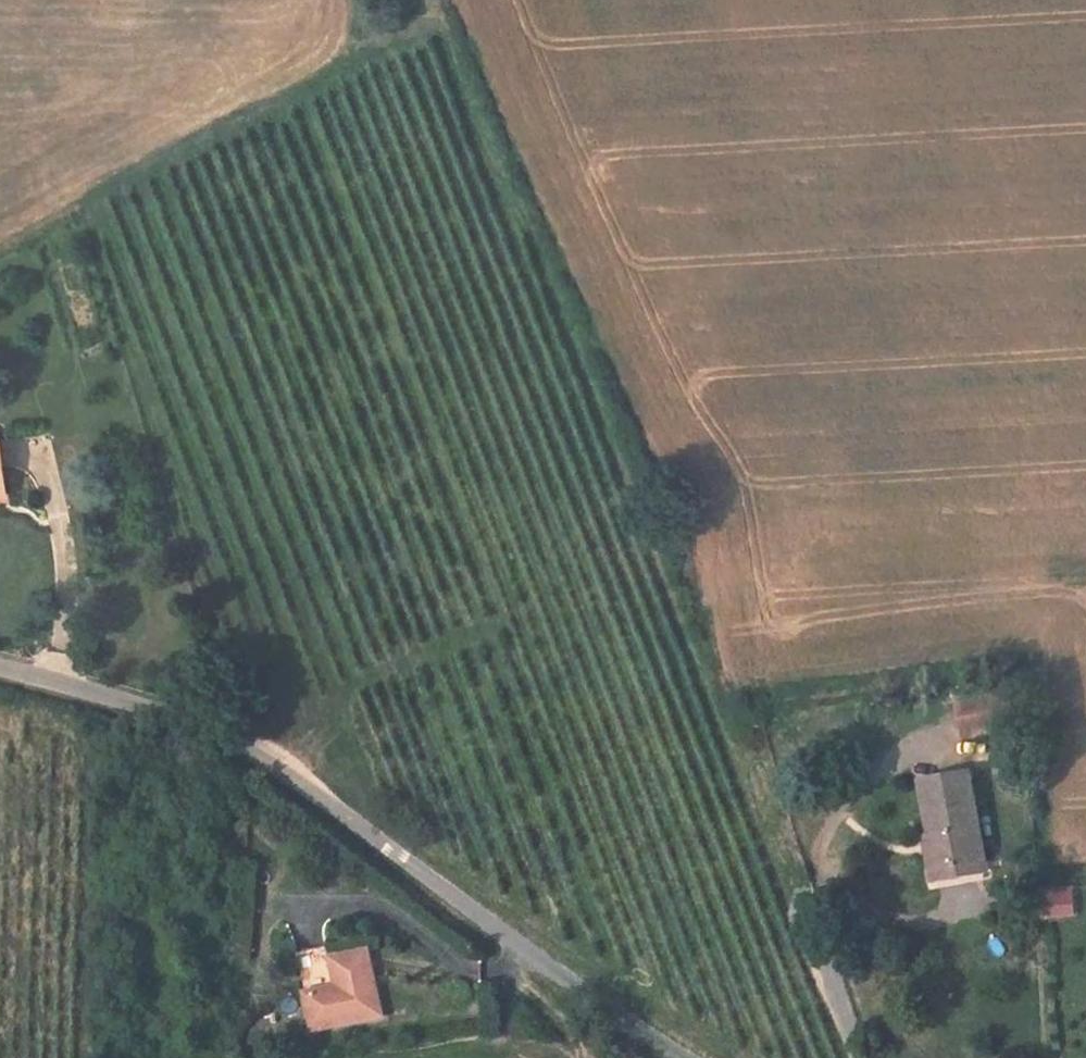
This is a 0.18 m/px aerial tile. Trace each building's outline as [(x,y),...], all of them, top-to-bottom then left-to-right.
[(936,853),(977,849),(969,761),(920,765),(926,820),(933,819),(936,853)] [(926,820),(921,820),(922,865),(978,860),(977,849),(936,853),(933,819),(926,820)] [(1045,916),(1074,914),(1073,890),(1043,892),(1045,916)] [(294,954),(298,979),(307,1034),(376,1023),(365,956),(329,961),(327,949),(294,954)]
